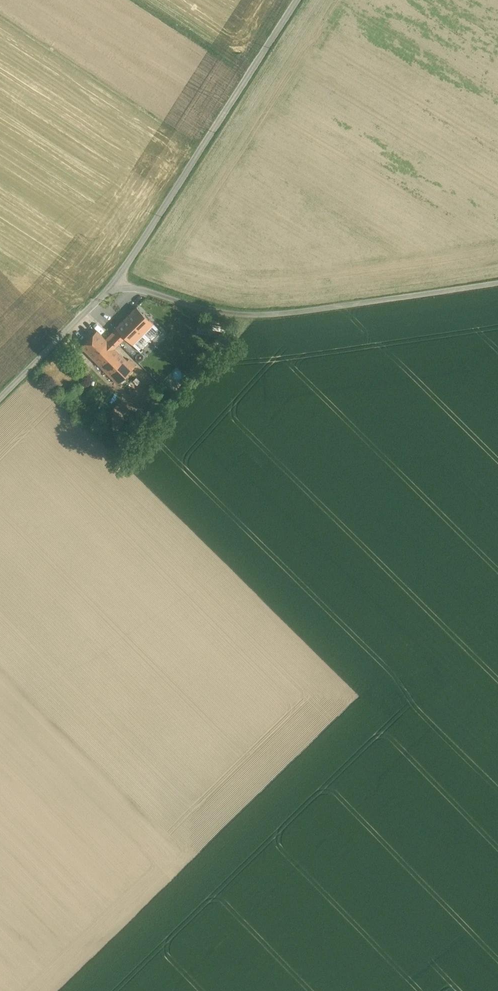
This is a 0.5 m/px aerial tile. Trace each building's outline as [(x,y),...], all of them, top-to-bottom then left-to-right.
[(162,331),(137,306),(117,327),(117,328),(126,336),(141,352),(162,331)] [(222,335),(224,325),(214,323),(212,333),(222,335)] [(117,328),(106,339),(113,346),(116,349),(119,346),(117,345),(126,336),(117,328)] [(98,330),(81,347),(97,362),(113,346),(106,339),(98,330)] [(116,349),(113,346),(97,362),(118,383),(136,366),(129,359),(127,360),(116,349)]
